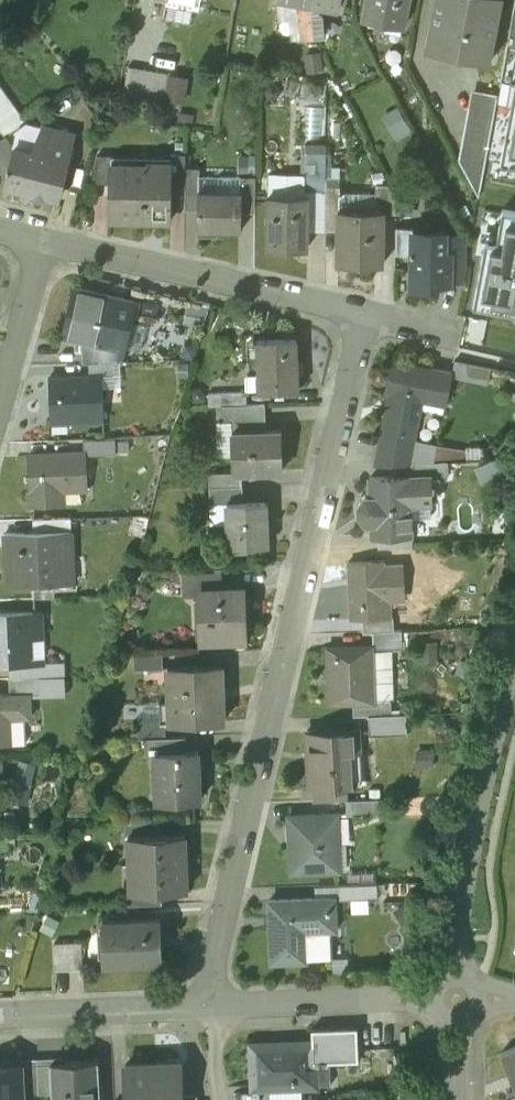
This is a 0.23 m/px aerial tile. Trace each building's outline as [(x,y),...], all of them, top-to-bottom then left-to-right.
[(311,4),(339,9),(340,0),(310,0),(311,4)] [(363,20),(386,24),(387,25),(389,18),(403,20),(407,0),(367,0),(363,20)] [(425,42),(491,55),(501,0),(433,0),(425,42)] [(311,4),(297,2),(301,37),(314,36),(311,10),(311,4)] [(321,15),(316,10),(311,10),(314,36),(323,35),(321,15)] [(387,25),(386,24),(383,37),(399,41),(403,20),(389,18),(387,25)] [(170,74),(128,66),(123,94),(165,101),(170,74)] [(317,87),(286,82),(284,92),(315,98),(317,87)] [(501,162),(514,165),(514,86),(501,162)] [(0,87),(0,131),(1,133),(4,137),(6,136),(25,122),(22,117),(14,107),(0,87)] [(478,113),(466,118),(474,133),(462,139),(470,154),(459,159),(479,197),(497,94),(482,91),(470,97),(478,113)] [(73,134),(44,127),(38,152),(14,146),(13,148),(9,166),(7,166),(6,170),(7,171),(6,175),(4,185),(33,193),(35,195),(37,197),(39,197),(42,197),(44,196),(46,193),(49,184),(61,187),(68,160),(67,160),(67,156),(69,157),(72,154),(74,149),(72,144),(71,144),(73,134)] [(0,140),(0,173),(6,175),(7,171),(6,170),(7,166),(9,166),(13,148),(6,136),(4,137),(0,140)] [(326,151),(305,151),(304,181),(304,190),(326,190),(326,186),(326,151)] [(185,154),(170,154),(170,163),(172,163),(172,187),(185,187),(185,169),(185,154)] [(110,157),(96,157),(96,183),(108,183),(109,165),(110,165),(110,157)] [(110,165),(109,165),(108,183),(108,219),(172,220),(172,187),(172,163),(170,163),(147,163),(147,166),(110,165)] [(199,169),(185,169),(185,187),(184,209),(197,209),(198,191),(199,191),(199,176),(199,169)] [(241,177),(199,176),(199,191),(240,192),(241,177)] [(256,177),(241,177),(240,192),(242,192),(242,203),(255,203),(256,180),(256,177)] [(304,181),(256,180),(255,203),(255,207),(268,207),(268,195),(304,196),(304,190),(304,181)] [(395,196),(389,184),(375,184),(375,209),(378,210),(383,210),(383,213),(396,213),(395,196)] [(340,186),(326,186),(326,190),(325,229),(339,229),(339,210),(340,210),(340,186)] [(199,191),(198,191),(197,209),(197,230),(242,231),(242,203),(242,192),(240,192),(199,191)] [(304,196),(268,195),(268,207),(268,248),(307,248),(307,196),(304,196)] [(340,210),(339,210),(339,229),(339,263),(382,265),(383,213),(383,210),(378,210),(375,209),(340,210)] [(502,210),(496,241),(485,240),(473,307),(514,314),(514,212),(502,210)] [(445,231),(413,231),(412,251),(411,251),(411,253),(412,254),(412,286),(436,287),(437,282),(449,282),(450,268),(450,253),(444,253),(445,234),(445,231)] [(465,234),(445,234),(444,253),(450,253),(450,268),(465,268),(465,234)] [(134,302),(74,288),(63,336),(83,340),(124,349),(134,302)] [(189,301),(184,318),(204,324),(209,306),(189,301)] [(296,339),(257,341),(258,363),(258,374),(263,374),(264,391),(298,389),(296,339)] [(83,340),(84,362),(89,362),(113,361),(121,361),(124,349),(83,340)] [(113,361),(89,362),(89,375),(102,375),(114,374),(113,361)] [(450,373),(392,361),(386,392),(390,393),(381,436),(413,443),(422,393),(445,398),(450,373)] [(239,364),(240,392),(246,392),(259,392),(258,374),(258,363),(239,364)] [(89,375),(49,377),(50,415),(67,415),(67,421),(104,419),(102,375),(89,375)] [(221,393),(221,406),(246,404),(246,392),(240,392),(221,393)] [(211,406),(221,406),(221,393),(210,393),(211,406)] [(221,406),(221,423),(231,422),(253,422),(252,404),(246,404),(221,406)] [(253,422),(253,431),(267,431),(266,404),(252,404),(253,422)] [(217,458),(232,457),(231,432),(231,422),(221,423),(216,423),(217,458)] [(253,422),(231,422),(231,432),(253,431),(253,422)] [(253,431),(231,432),(232,457),(233,473),(233,474),(242,473),(282,472),(280,430),(267,431),(253,431)] [(413,443),(381,436),(376,466),(394,465),(409,464),(408,463),(413,443)] [(115,438),(83,439),(83,453),(85,453),(86,455),(115,454),(115,438)] [(436,447),(413,443),(408,463),(409,464),(428,463),(434,463),(436,447)] [(83,453),(28,455),(31,506),(57,505),(57,490),(87,488),(86,455),(85,453),(83,453)] [(428,463),(409,464),(394,465),(394,477),(429,476),(428,463)] [(233,473),(209,474),(210,488),(242,486),(242,473),(233,474),(233,473)] [(394,477),(369,478),(370,497),(371,523),(371,536),(377,535),(411,534),(411,519),(410,504),(429,504),(430,503),(429,476),(394,477)] [(242,486),(210,488),(210,505),(228,504),(243,503),(242,486)] [(370,497),(364,497),(359,507),(359,514),(365,523),(371,523),(370,497)] [(243,503),(228,504),(230,547),(267,546),(265,503),(243,503)] [(429,504),(410,504),(411,519),(430,518),(429,504)] [(71,517),(34,519),(34,533),(72,532),(71,517)] [(34,533),(6,534),(8,586),(74,583),(72,532),(34,533)] [(411,534),(377,535),(378,548),(412,547),(411,534)] [(383,562),(352,564),(353,586),(350,586),(351,620),(361,620),(385,619),(385,617),(384,595),(404,594),(402,566),(383,567),(383,562)] [(218,576),(185,577),(186,594),(200,593),(200,592),(218,591),(218,576)] [(218,591),(200,592),(200,593),(201,623),(211,623),(211,639),(243,638),(242,601),(239,601),(239,591),(218,591)] [(0,613),(0,665),(9,665),(34,664),(34,662),(33,634),(41,633),(41,612),(0,613)] [(385,619),(361,620),(362,633),(372,633),(393,632),(392,617),(385,617),(385,619)] [(393,632),(372,633),(373,647),(372,647),(372,651),(391,650),(402,650),(401,631),(393,632)] [(372,647),(327,649),(329,705),(353,704),(374,703),(374,701),(372,651),(372,647)] [(391,650),(372,651),(374,701),(390,700),(393,700),(391,650)] [(161,655),(133,656),(134,670),(161,669),(161,655)] [(64,661),(34,662),(34,664),(9,665),(9,678),(65,676),(64,661)] [(220,666),(167,668),(168,702),(169,706),(175,705),(175,722),(169,723),(169,725),(222,722),(220,666)] [(65,676),(9,678),(10,694),(10,695),(29,694),(65,693),(65,676)] [(0,695),(0,745),(7,744),(6,718),(24,718),(25,718),(30,717),(29,694),(10,695),(10,694),(0,695)] [(390,700),(374,701),(374,703),(353,704),(354,717),(368,717),(390,716),(390,700)] [(169,706),(168,702),(159,703),(160,723),(165,723),(165,725),(169,725),(169,723),(175,722),(175,705),(169,706)] [(390,716),(368,717),(369,736),(407,735),(405,715),(390,716)] [(24,718),(6,718),(7,744),(25,744),(24,718)] [(160,723),(138,724),(138,739),(142,739),(159,738),(165,738),(165,725),(165,723),(160,723)] [(338,733),(337,730),(307,732),(310,788),(312,788),(331,788),(331,789),(347,788),(351,788),(349,754),(358,753),(357,732),(338,733)] [(159,738),(142,739),(143,756),(154,756),(154,754),(160,754),(159,738)] [(198,752),(160,754),(162,803),(200,801),(198,752)] [(16,758),(9,798),(28,801),(35,761),(16,758)] [(347,788),(331,789),(331,788),(312,788),(312,802),(346,801),(347,801),(347,788)] [(347,801),(346,801),(346,816),(379,815),(378,800),(347,801)] [(337,815),(289,817),(291,874),(339,872),(337,815)] [(158,822),(124,823),(125,837),(159,836),(159,835),(158,822)] [(159,836),(125,837),(125,839),(134,839),(136,865),(187,862),(186,848),(185,848),(184,834),(159,835),(159,836)] [(0,835),(0,853),(11,853),(10,835),(0,835)] [(187,862),(136,865),(137,892),(137,893),(161,892),(186,891),(185,877),(187,877),(187,862)] [(377,883),(338,885),(338,900),(378,898),(377,883)] [(161,892),(137,893),(137,892),(128,893),(129,906),(162,905),(161,892)] [(331,899),(269,901),(272,962),(305,961),(305,959),(304,930),(331,929),(332,929),(331,899)] [(159,919),(103,921),(105,964),(161,962),(159,919)] [(331,929),(304,930),(305,959),(331,958),(331,929)] [(81,942),(55,943),(56,969),(69,969),(82,968),(81,942)] [(355,1026),(312,1028),(313,1043),(314,1043),(314,1061),(357,1059),(355,1026)] [(414,1037),(398,1038),(399,1048),(415,1047),(414,1037)] [(313,1043),(252,1046),(254,1088),(268,1087),(281,1086),(281,1084),(291,1083),(291,1086),(292,1086),(316,1085),(314,1061),(314,1043),(313,1043)] [(501,1052),(514,1089),(514,1047),(501,1052)] [(63,1062),(63,1064),(51,1064),(52,1092),(52,1099),(101,1099),(99,1060),(63,1062)] [(157,1062),(157,1063),(154,1063),(155,1099),(182,1099),(181,1095),(180,1080),(177,1080),(176,1062),(173,1063),(173,1062),(157,1062)] [(125,1064),(127,1099),(155,1099),(154,1063),(125,1064)] [(0,1065),(0,1099),(23,1099),(23,1094),(22,1066),(22,1064),(0,1065)] [(51,1064),(37,1065),(38,1093),(52,1092),(51,1064)] [(37,1065),(22,1066),(23,1094),(38,1093),(37,1065)] [(268,1087),(269,1099),(271,1099),(293,1099),(292,1090),(292,1086),(291,1086),(291,1083),(281,1084),(281,1086),(268,1087)] [(302,1089),(292,1090),(293,1099),(303,1099),(302,1089)]
